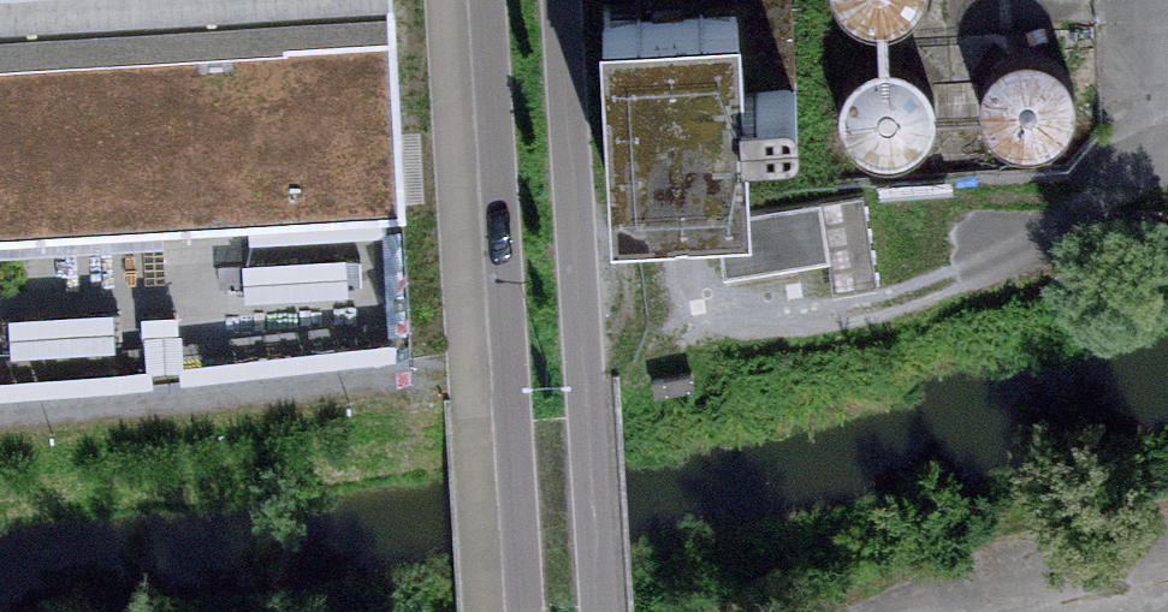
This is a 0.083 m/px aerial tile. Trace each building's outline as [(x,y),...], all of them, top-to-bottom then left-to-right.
[(399,203),(387,0),(0,0),(0,227),(399,203)] [(608,187),(759,180),(755,107),(807,104),(802,0),(599,0),(608,187)] [(849,7),(862,14),(877,16),(891,14),(905,7),(911,0),(842,0),(849,7)] [(1006,50),(993,61),(984,75),(981,91),(984,108),(991,122),(1002,132),(1016,139),(1031,140),(1046,137),(1059,130),(1069,119),(1076,105),(1077,90),(1074,76),(1067,63),(1055,52),(1039,45),(1022,45),(1006,50)] [(867,70),(857,81),(851,93),(849,108),(852,121),(859,134),(871,145),(885,150),(901,151),(916,146),(929,137),(937,123),(941,108),(938,92),(931,78),(921,68),(908,62),(893,61),(879,63),(867,70)] [(732,266),(857,252),(850,189),(725,204),(732,266)]
